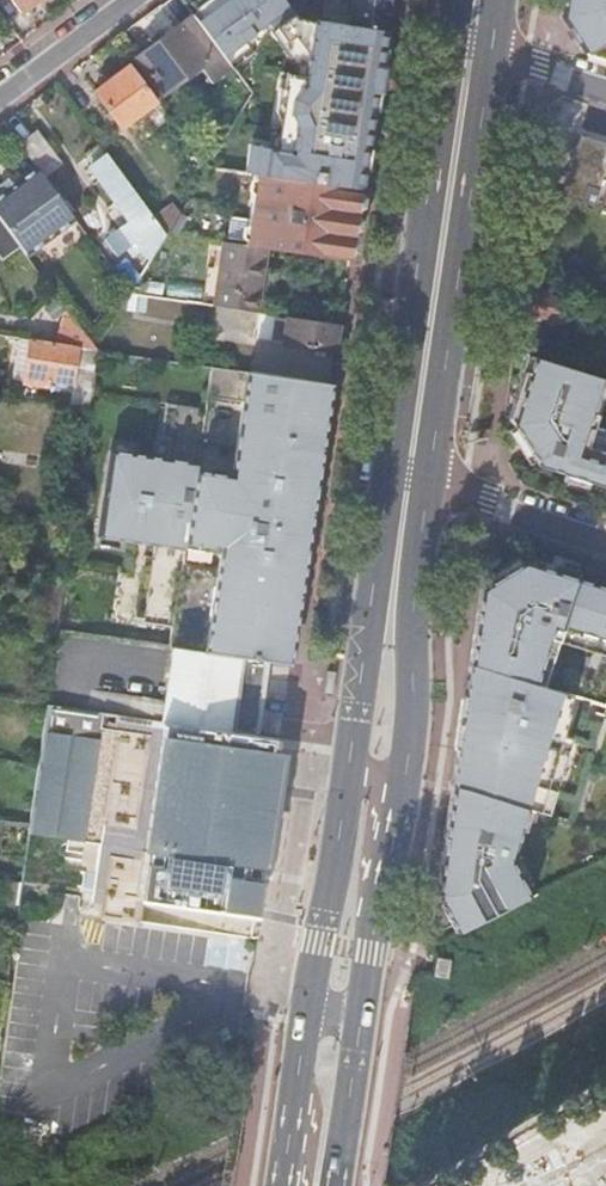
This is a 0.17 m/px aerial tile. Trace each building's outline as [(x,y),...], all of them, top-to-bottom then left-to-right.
[(34,0),(12,0),(20,11),(34,0)] [(246,29),(283,1),(282,0),(238,0),(245,10),(237,17),(246,29)] [(348,23),(383,28),(387,0),(351,0),(348,23)] [(560,18),(580,51),(605,59),(605,0),(563,0),(560,18)] [(322,20),(297,16),(290,15),(286,40),(340,48),(379,55),(383,28),(348,23),(322,20)] [(217,51),(191,16),(134,58),(161,93),(198,66),(210,83),(230,68),(217,51)] [(120,126),(156,99),(130,63),(93,91),(120,126)] [(279,97),(249,93),(229,126),(228,137),(259,140),(273,142),(279,97)] [(275,141),(269,175),(359,187),(371,110),(372,109),(282,97),(275,141)] [(36,166),(42,175),(59,162),(37,134),(20,146),(36,166)] [(560,196),(605,210),(605,144),(578,136),(560,196)] [(118,198),(124,208),(140,196),(106,151),(89,164),(116,199),(118,198)] [(27,254),(75,218),(42,175),(36,166),(20,178),(5,189),(0,192),(0,218),(1,219),(27,254)] [(1,184),(5,189),(20,178),(16,173),(1,184)] [(264,245),(348,257),(359,187),(269,175),(253,173),(243,242),(264,245)] [(188,215),(164,187),(149,200),(172,228),(188,215)] [(140,196),(124,208),(132,218),(106,239),(117,253),(133,241),(152,255),(152,254),(167,231),(140,196)] [(218,269),(214,304),(256,310),(264,245),(243,242),(222,239),(218,269)] [(128,258),(113,269),(130,292),(140,275),(128,258)] [(203,302),(214,304),(218,269),(208,267),(203,302)] [(522,290),(518,316),(544,320),(562,323),(566,300),(546,296),(547,294),(522,290)] [(338,322),(256,310),(253,337),(313,345),(325,347),(334,349),(338,322)] [(74,379),(79,345),(31,338),(28,356),(22,355),(21,362),(27,363),(25,372),(74,379)] [(325,347),(313,345),(312,353),(324,355),(325,347)] [(605,387),(605,380),(526,355),(506,418),(512,426),(533,461),(536,465),(563,473),(588,481),(605,487),(605,430),(594,426),(605,387)] [(170,627),(168,645),(172,645),(267,659),(290,663),(329,381),(208,363),(202,409),(163,403),(158,436),(167,438),(164,460),(106,451),(94,535),(152,543),(150,557),(141,556),(132,622),(170,627)] [(533,461),(512,426),(506,430),(527,464),(533,461)] [(588,481),(563,473),(561,480),(586,488),(588,481)] [(485,584),(520,562),(516,556),(481,578),(485,584)] [(605,602),(605,587),(577,578),(552,570),(522,561),(520,562),(485,584),(480,588),(470,664),(537,684),(551,638),(557,640),(605,655),(605,627),(599,625),(605,602)] [(579,571),(555,563),(552,570),(577,578),(579,571)] [(140,695),(137,716),(257,733),(267,659),(172,645),(165,699),(140,695)] [(45,703),(37,763),(34,783),(29,821),(27,833),(146,850),(140,898),(258,915),(267,856),(274,797),(271,796),(276,755),(272,755),(274,735),(257,733),(137,716),(45,703)] [(37,763),(20,760),(18,781),(34,783),(37,763)] [(521,830),(527,808),(452,786),(437,895),(457,933),(529,895),(519,875),(512,861),(521,830)] [(12,854),(8,878),(21,880),(24,856),(12,854)]
